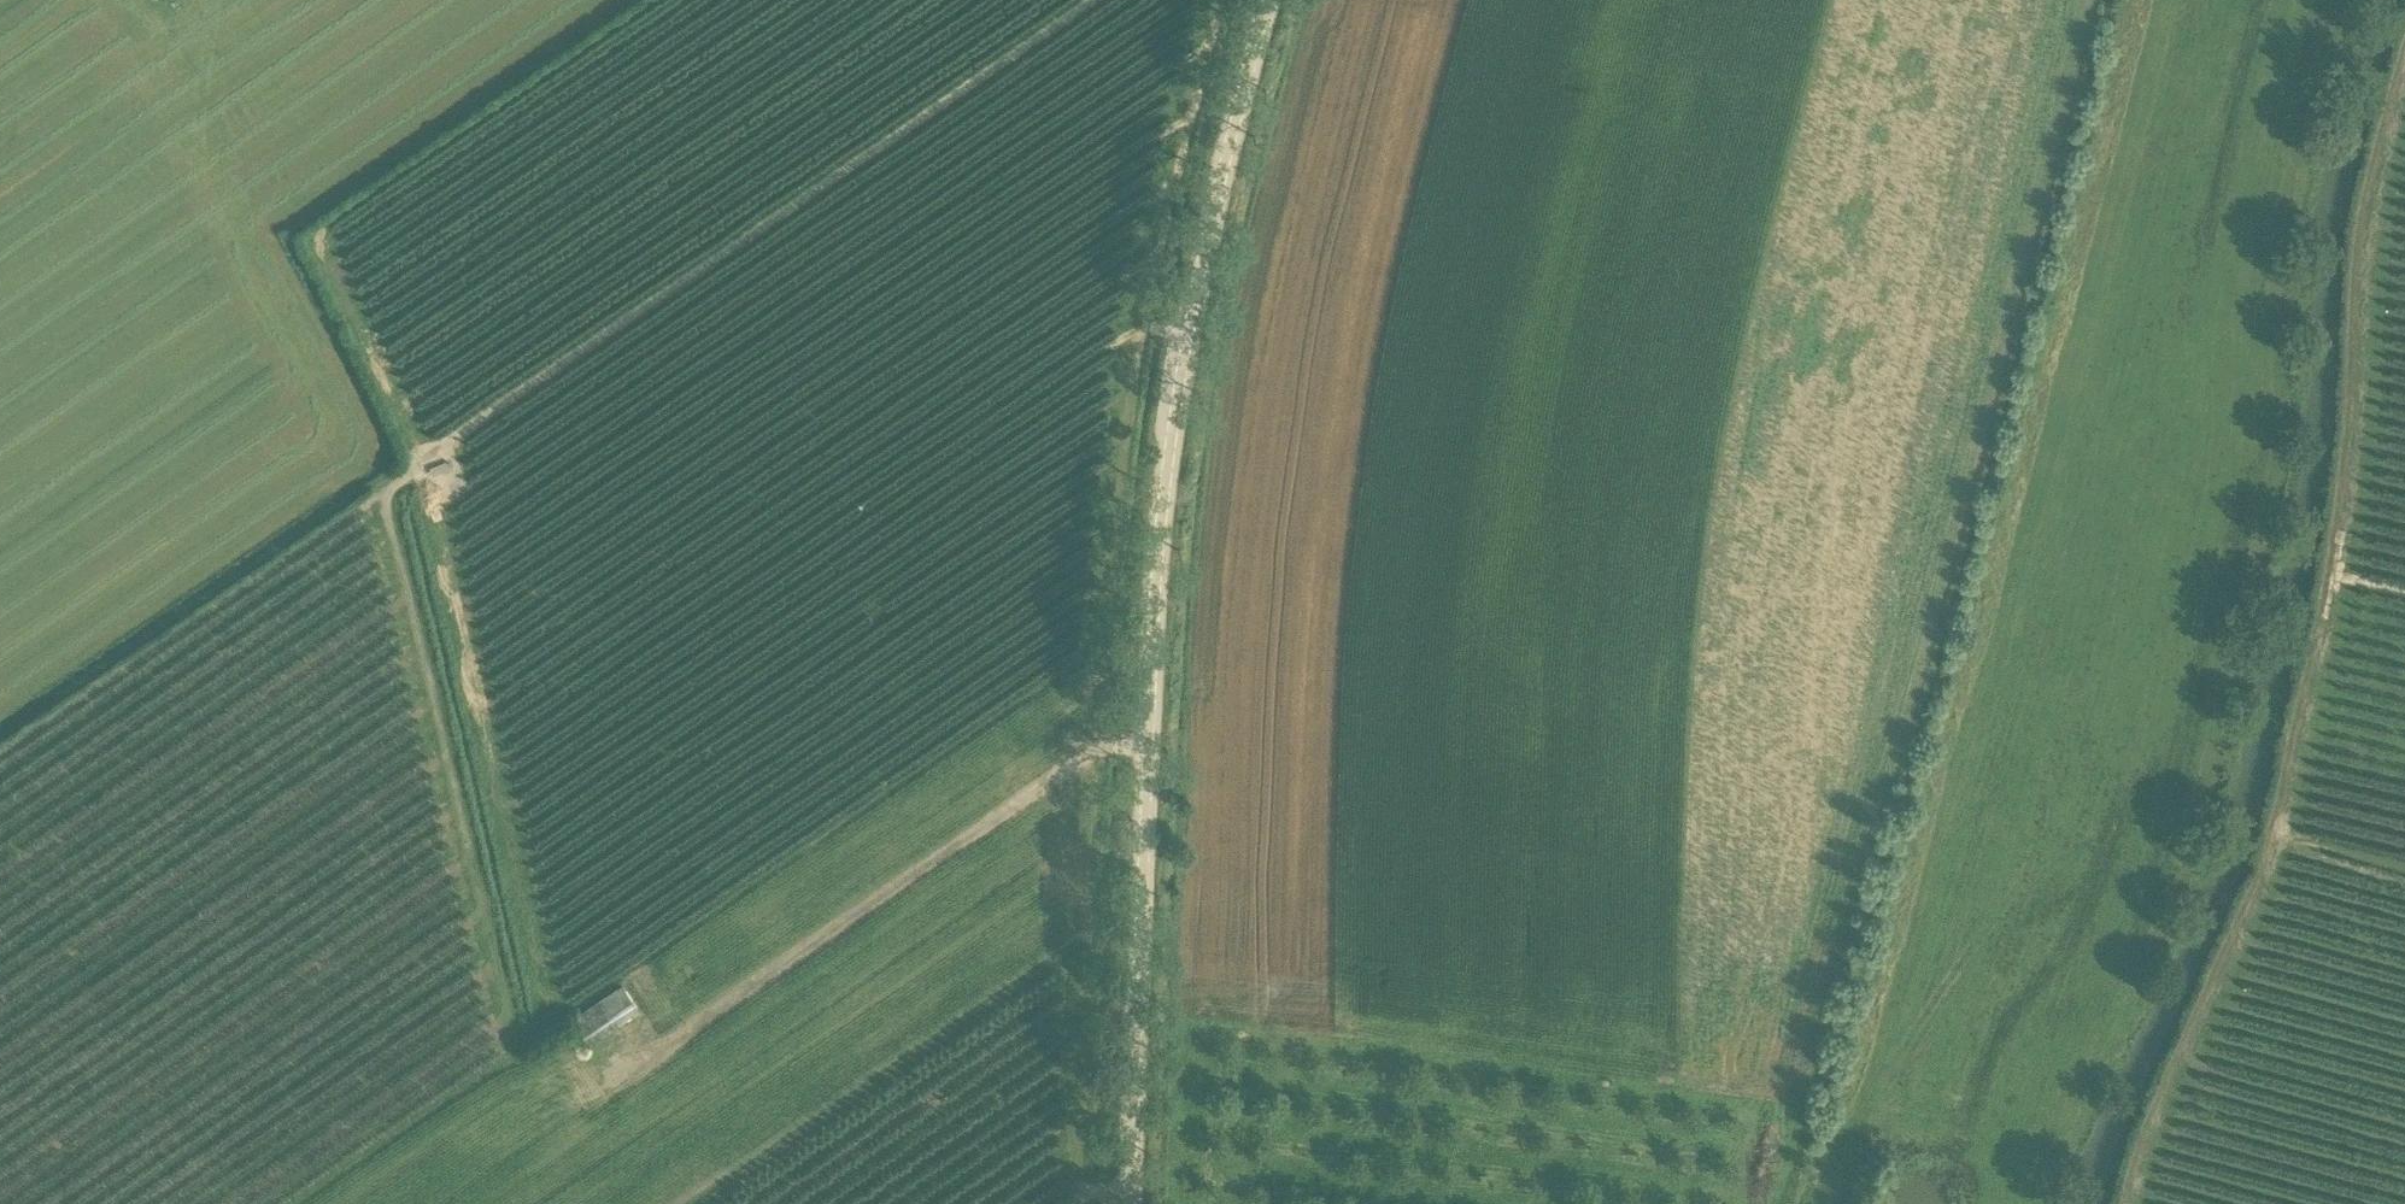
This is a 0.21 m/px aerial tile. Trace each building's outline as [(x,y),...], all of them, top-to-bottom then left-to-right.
[(622,985),(573,1018),(591,1045),(640,1012),(622,985)]
